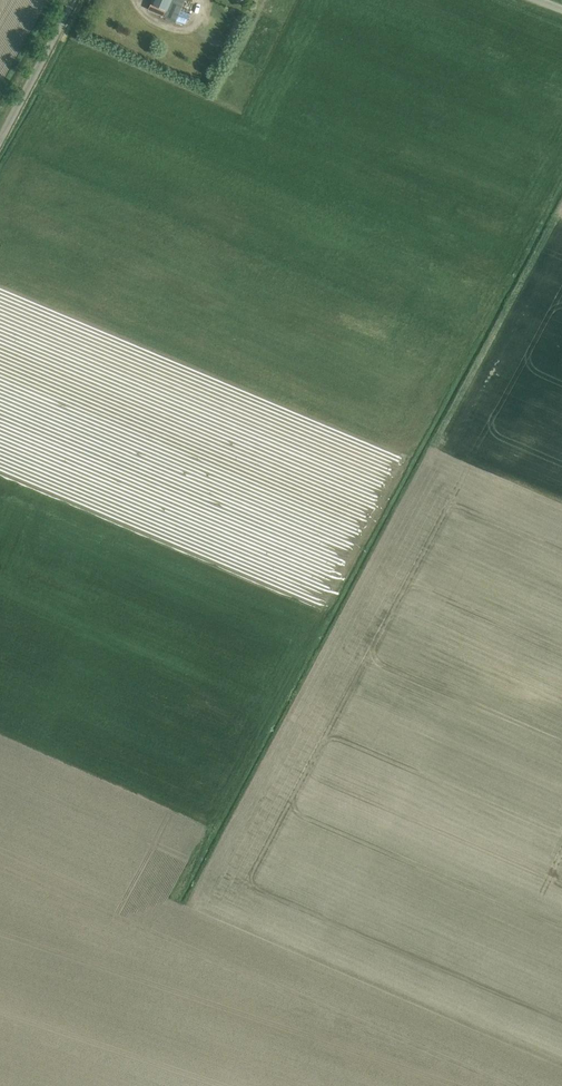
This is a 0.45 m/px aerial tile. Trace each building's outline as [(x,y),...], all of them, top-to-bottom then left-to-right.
[(170,0),(150,0),(146,9),(163,17),(170,0)]
